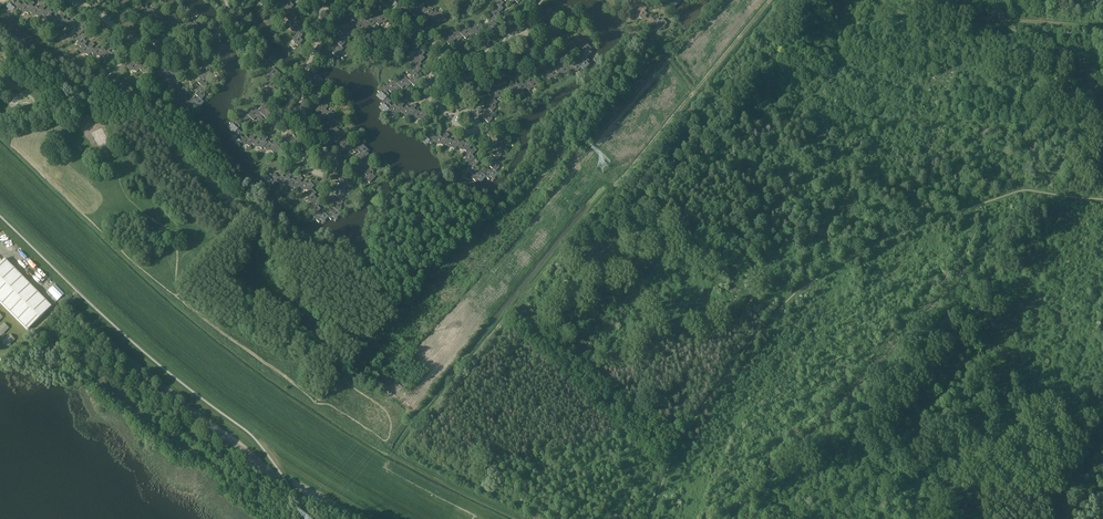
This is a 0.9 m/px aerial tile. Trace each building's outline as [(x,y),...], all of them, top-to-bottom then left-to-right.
[(129,10),(132,7),(130,5),(130,1),(129,0),(125,0),(124,1),(121,3),(122,5),(123,4),(125,5),(122,9),(127,13),(129,10)] [(283,2),(285,4),(285,8),(288,11),(291,8),(294,6),(293,5),(292,6),(290,4),(293,1),(293,0),(285,0),(283,2)] [(494,9),(495,9),(499,13),(503,9),(500,5),(502,4),(503,5),(504,3),(501,1),(500,0),(496,0),(495,2),(495,6),(493,8),(494,9)] [(666,5),(671,11),(675,7),(678,3),(678,0),(673,0),(672,1),(671,0),(670,1),(666,5)] [(16,12),(19,9),(22,6),(17,1),(14,5),(12,3),(13,2),(12,1),(6,7),(10,10),(14,10),(16,12)] [(22,6),(19,9),(22,12),(26,12),(28,14),(30,12),(34,8),(32,6),(35,3),(32,1),(29,3),(26,7),(24,5),(25,4),(24,3),(22,6)] [(419,5),(416,2),(416,1),(413,5),(410,7),(411,8),(412,7),(414,9),(411,12),(416,17),(418,14),(421,11),(421,10),(419,9),(419,5)] [(34,8),(30,12),(33,16),(37,16),(39,18),(42,15),(45,11),(43,10),(46,7),(43,4),(40,7),(37,10),(35,9),(36,8),(35,7),(34,8)] [(129,10),(134,15),(137,11),(139,13),(138,14),(139,15),(141,14),(140,14),(145,9),(144,9),(141,6),(137,6),(135,4),(132,7),(129,10)] [(639,16),(642,20),(645,17),(648,14),(647,13),(646,14),(644,13),(647,9),(643,5),(642,4),(639,8),(639,7),(636,10),(639,13),(639,16)] [(146,7),(144,9),(145,9),(140,14),(141,14),(145,18),(148,15),(150,16),(149,17),(150,18),(153,16),(156,13),(155,13),(152,9),(148,9),(146,7)] [(288,11),(285,14),(287,16),(288,20),(291,23),(295,19),(296,18),(295,17),(294,18),(293,16),(298,10),(296,7),(293,10),(291,8),(288,11)] [(428,18),(430,17),(429,17),(434,13),(433,13),(430,9),(426,9),(424,7),(421,10),(421,11),(418,14),(423,18),(426,15),(428,16),(427,17),(428,18)] [(543,18),(548,22),(552,18),(554,16),(552,14),(552,11),(548,7),(543,13),(544,14),(545,13),(547,14),(543,18)] [(48,8),(45,11),(42,15),(44,16),(44,20),(48,24),(50,21),(53,18),(52,17),(51,18),(49,16),(53,13),(48,8)] [(495,24),(496,24),(500,20),(496,16),(498,15),(499,16),(500,14),(499,13),(495,9),(494,9),(491,13),(491,17),(489,19),(492,22),(492,21),(495,24)] [(158,10),(155,13),(156,13),(153,16),(154,17),(155,16),(156,17),(153,21),(158,25),(161,22),(164,19),(163,19),(162,17),(161,13),(158,10)] [(429,17),(430,17),(434,22),(437,18),(439,20),(438,21),(439,22),(445,16),(441,13),(437,13),(435,11),(433,13),(434,13),(429,17)] [(53,18),(50,21),(54,25),(57,24),(59,26),(61,25),(65,20),(63,18),(66,16),(63,13),(60,16),(57,19),(55,18),(56,17),(55,15),(53,18)] [(373,19),(373,20),(376,23),(379,26),(381,23),(384,23),(388,20),(382,14),(381,15),(382,16),(381,18),(377,15),(373,19)] [(161,22),(165,27),(169,23),(170,25),(169,26),(171,27),(172,26),(176,21),(172,18),(168,18),(166,16),(163,19),(164,19),(161,22)] [(361,22),(360,22),(365,26),(365,27),(366,28),(369,26),(371,26),(372,26),(376,23),(373,20),(373,19),(371,18),(370,17),(369,18),(370,19),(369,21),(365,18),(361,22)] [(649,27),(652,24),(655,21),(650,17),(647,20),(645,19),(646,18),(645,17),(642,20),(640,22),(643,26),(647,25),(649,27)] [(556,21),(552,18),(548,22),(547,24),(548,25),(549,24),(550,25),(547,29),(552,33),(555,30),(558,27),(556,25),(556,21)] [(70,30),(73,27),(76,24),(72,19),(68,23),(66,21),(67,20),(66,19),(65,20),(61,25),(65,28),(68,28),(70,30)] [(177,19),(176,21),(172,26),(176,30),(180,27),(181,28),(180,29),(182,30),(184,28),(187,25),(183,21),(179,21),(177,19)] [(300,24),(295,19),(291,23),(289,25),(291,27),(291,31),(295,34),(298,31),(300,29),(299,28),(298,29),(297,27),(300,24)] [(351,19),(349,22),(351,24),(350,26),(353,29),(356,32),(358,30),(361,30),(365,27),(365,26),(360,22),(361,22),(359,21),(358,22),(359,23),(358,25),(354,22),(351,19)] [(657,19),(655,21),(652,24),(656,28),(659,28),(662,30),(667,23),(663,19),(659,22),(657,21),(658,20),(657,19)] [(76,24),(73,27),(75,29),(75,32),(79,36),(82,33),(84,30),(83,29),(82,30),(81,29),(84,25),(86,23),(84,20),(81,23),(79,21),(76,24)] [(487,24),(483,27),(486,30),(489,33),(490,31),(489,30),(490,29),(494,32),(499,27),(496,24),(495,24),(492,21),(492,22),(490,23),(487,24)] [(186,30),(183,32),(186,35),(189,32),(192,29),(194,30),(193,32),(194,33),(199,27),(196,24),(192,24),(190,22),(187,25),(184,28),(186,30)] [(342,24),(337,29),(340,32),(341,32),(344,35),(346,33),(349,33),(353,29),(350,26),(347,24),(346,25),(347,26),(346,28),(342,24)] [(483,27),(480,24),(478,26),(475,26),(471,30),(475,34),(477,35),(478,34),(477,33),(478,31),(482,35),(486,30),(483,27)] [(464,30),(460,34),(463,37),(466,39),(467,38),(466,37),(467,35),(471,39),(475,34),(471,30),(469,28),(467,30),(464,30)] [(552,33),(549,36),(550,37),(551,36),(553,37),(550,41),(555,45),(558,42),(560,39),(558,37),(558,34),(555,30),(552,33)] [(295,34),(292,37),(294,39),(294,43),(298,46),(303,41),(302,40),(301,41),(299,39),(303,36),(298,31),(295,34)] [(336,31),(333,34),(336,37),(339,40),(338,42),(337,41),(336,42),(337,43),(342,47),(345,44),(345,40),(347,38),(344,35),(341,32),(340,32),(339,34),(336,31)] [(452,33),(448,36),(444,40),(450,46),(455,41),(454,40),(455,38),(459,41),(463,37),(460,34),(457,31),(455,33),(452,33)] [(87,37),(82,33),(79,36),(76,39),(78,41),(78,45),(81,48),(84,45),(85,45),(87,43),(86,42),(85,43),(83,41),(87,37)] [(563,36),(560,39),(558,42),(562,47),(566,43),(567,45),(566,46),(567,47),(569,46),(573,41),(569,38),(565,38),(563,36)] [(569,46),(573,50),(577,47),(578,48),(577,49),(578,51),(581,48),(584,45),(580,42),(576,42),(574,40),(573,41),(569,46)] [(81,48),(79,50),(83,54),(86,54),(88,56),(91,53),(94,50),(92,48),(95,45),(92,43),(90,45),(86,49),(84,47),(85,46),(85,45),(84,45),(81,48)] [(333,52),(332,53),(338,58),(341,55),(341,51),(343,49),(342,47),(337,43),(333,48),(336,51),(335,53),(333,52)] [(581,53),(583,55),(586,58),(587,58),(590,55),(590,51),(592,48),(586,43),(584,45),(581,48),(584,51),(583,53),(582,52),(581,53)] [(97,47),(94,50),(91,53),(95,56),(99,56),(101,58),(103,56),(102,56),(107,52),(106,52),(102,47),(98,51),(97,49),(98,48),(97,47)] [(416,55),(414,57),(416,59),(420,63),(425,58),(421,55),(423,53),(424,54),(425,53),(419,48),(416,51),(416,55)] [(102,56),(103,56),(106,59),(110,59),(112,61),(118,55),(113,51),(110,54),(108,52),(109,51),(108,50),(106,52),(107,52),(102,56)] [(580,64),(579,65),(582,68),(584,70),(587,67),(587,63),(590,61),(587,58),(586,58),(583,55),(579,60),(582,63),(581,65),(580,64)] [(413,66),(411,68),(414,71),(417,74),(421,69),(418,66),(419,64),(420,65),(422,64),(420,63),(416,59),(412,63),(413,66)] [(131,63),(127,67),(131,71),(134,70),(137,73),(139,69),(142,66),(139,63),(138,62),(136,63),(134,65),(132,64),(133,63),(132,62),(131,63)] [(202,70),(201,72),(202,73),(203,73),(207,77),(210,73),(210,69),(212,67),(208,63),(206,62),(205,63),(201,66),(205,70),(203,71),(202,70)] [(578,71),(582,68),(579,65),(576,62),(575,63),(576,64),(575,66),(571,63),(567,67),(567,68),(570,70),(570,71),(573,73),(575,71),(578,71)] [(145,64),(142,66),(139,69),(143,73),(147,73),(149,75),(150,73),(155,68),(154,68),(150,64),(146,67),(145,66),(146,65),(145,64)] [(559,66),(555,70),(554,70),(559,74),(560,76),(562,74),(566,74),(570,71),(570,70),(567,68),(567,67),(564,65),(563,66),(564,67),(562,69),(559,66)] [(166,72),(165,72),(161,67),(157,71),(156,69),(157,68),(156,67),(154,68),(155,68),(150,73),(154,76),(158,76),(160,78),(163,75),(166,72)] [(270,75),(268,77),(269,78),(271,80),(274,83),(278,78),(275,75),(276,73),(277,74),(279,73),(273,67),(269,71),(270,75)] [(166,72),(163,75),(166,78),(167,78),(170,78),(172,80),(175,77),(178,74),(173,69),(170,73),(168,71),(169,70),(168,69),(165,72),(166,72)] [(554,70),(555,70),(553,69),(552,70),(553,71),(552,73),(548,69),(543,74),(550,80),(552,78),(555,78),(559,74),(554,70)] [(409,80),(409,81),(412,84),(415,87),(419,82),(416,78),(417,77),(418,78),(419,76),(417,74),(414,71),(410,75),(410,78),(410,79),(409,80)] [(199,82),(198,83),(200,85),(204,88),(207,84),(207,81),(209,78),(207,77),(203,73),(202,73),(198,77),(199,78),(202,81),(200,83),(199,82)] [(312,78),(311,80),(312,81),(313,80),(314,82),(311,85),(316,90),(319,87),(322,84),(319,81),(319,78),(316,74),(312,78)] [(172,80),(169,83),(171,85),(171,89),(175,92),(179,88),(180,87),(179,86),(178,87),(176,85),(180,82),(176,78),(175,77),(172,80)] [(397,83),(396,83),(401,87),(401,88),(402,89),(403,88),(402,87),(404,85),(407,88),(412,84),(409,81),(409,80),(406,78),(405,78),(404,80),(400,80),(397,83)] [(267,87),(265,89),(267,91),(272,95),(274,93),(276,96),(279,93),(276,90),(273,87),(274,85),(275,86),(276,85),(274,83),(271,80),(267,83),(267,87)] [(526,88),(529,91),(531,89),(535,89),(539,85),(533,80),(532,81),(533,82),(531,83),(528,80),(523,85),(526,88)] [(386,87),(388,90),(391,93),(392,92),(391,91),(393,89),(396,92),(401,88),(401,87),(396,83),(397,83),(395,82),(393,84),(389,84),(386,87)] [(516,83),(511,87),(516,92),(515,92),(517,93),(519,91),(523,91),(526,88),(523,85),(521,82),(520,83),(521,84),(519,86),(516,83)] [(196,84),(193,87),(196,90),(199,93),(198,95),(197,94),(196,95),(198,97),(201,100),(205,97),(205,93),(207,91),(204,88),(200,85),(199,87),(196,84)] [(384,85),(378,91),(380,93),(380,97),(383,100),(386,97),(387,97),(389,95),(388,94),(387,95),(385,93),(388,90),(386,87),(384,85)] [(505,87),(500,91),(503,94),(506,97),(508,95),(512,95),(515,92),(516,92),(511,87),(510,86),(509,87),(510,88),(508,90),(505,87)] [(175,92),(173,94),(175,96),(175,100),(178,103),(179,103),(181,100),(184,98),(183,97),(182,98),(180,96),(184,92),(186,90),(183,87),(181,90),(179,88),(175,92)] [(314,97),(311,100),(314,103),(317,100),(318,102),(319,102),(323,97),(323,98),(325,96),(322,94),(322,90),(319,87),(316,90),(313,92),(314,93),(315,92),(317,94),(314,97)] [(488,94),(491,97),(494,100),(496,98),(500,98),(503,94),(500,91),(498,89),(497,90),(498,91),(496,93),(493,89),(488,94)] [(273,96),(272,95),(267,91),(264,94),(264,98),(262,100),(265,103),(268,106),(273,101),(269,98),(271,96),(272,97),(273,96)] [(198,97),(197,98),(198,99),(197,101),(193,97),(189,102),(192,105),(195,108),(197,106),(201,106),(204,102),(201,100),(198,97)] [(318,108),(315,111),(318,113),(320,111),(322,113),(325,110),(328,107),(326,105),(326,101),(323,98),(323,97),(319,102),(318,102),(317,103),(318,104),(319,103),(321,105),(318,108)] [(383,100),(380,103),(383,106),(383,109),(386,113),(389,110),(392,107),(391,107),(391,106),(390,107),(388,105),(391,102),(387,97),(386,97),(383,100)] [(486,107),(488,108),(492,112),(495,109),(495,105),(497,103),(494,100),(491,97),(487,102),(490,105),(489,107),(488,106),(486,107)] [(185,104),(181,100),(179,103),(178,103),(176,105),(183,111),(185,109),(188,109),(192,105),(189,102),(186,100),(185,101),(186,102),(185,104)] [(392,107),(389,110),(392,113),(396,113),(398,115),(401,112),(404,109),(402,107),(404,105),(402,102),(399,105),(396,108),(394,106),(395,105),(394,104),(391,107),(392,107)] [(260,112),(263,115),(266,118),(271,113),(267,110),(269,108),(270,109),(271,108),(268,106),(265,103),(262,107),(262,111),(260,112)] [(404,109),(401,112),(404,116),(408,115),(410,117),(412,116),(416,111),(414,109),(417,107),(414,104),(411,107),(408,110),(406,109),(407,108),(406,107),(404,109)] [(485,118),(484,117),(483,118),(489,123),(492,120),(492,116),(494,114),(492,112),(488,108),(483,113),(487,116),(485,118)] [(248,115),(252,119),(253,121),(254,119),(253,118),(255,117),(261,123),(264,120),(261,117),(263,115),(260,112),(257,109),(255,112),(251,112),(248,115)] [(327,112),(325,110),(322,113),(319,116),(324,120),(328,117),(329,118),(328,119),(329,120),(332,117),(335,115),(331,111),(327,112)] [(416,111),(412,116),(415,119),(419,119),(421,121),(427,115),(422,110),(419,114),(417,112),(418,111),(417,110),(416,111)] [(237,119),(240,122),(242,125),(244,123),(243,122),(244,121),(248,124),(252,119),(248,115),(246,113),(244,116),(240,116),(237,119)] [(235,117),(229,123),(231,125),(232,127),(232,129),(235,132),(238,129),(240,127),(239,126),(238,127),(237,125),(240,122),(237,119),(235,117)] [(327,128),(325,131),(328,133),(330,131),(332,132),(332,133),(336,128),(338,127),(336,125),(336,121),(332,117),(329,120),(327,123),(328,124),(329,123),(331,124),(327,128)] [(340,131),(336,128),(332,133),(332,132),(331,134),(332,135),(333,134),(335,135),(331,139),(336,143),(339,140),(342,137),(340,135),(340,131)] [(235,132),(232,135),(234,137),(234,141),(235,141),(238,144),(240,142),(243,139),(242,138),(241,139),(239,137),(243,134),(238,129),(235,132)] [(427,133),(421,139),(425,142),(429,142),(431,144),(434,141),(437,138),(436,138),(432,133),(428,137),(427,135),(428,134),(427,133)] [(437,138),(434,141),(437,144),(441,144),(443,146),(445,144),(449,140),(447,138),(449,136),(447,133),(444,136),(441,139),(439,137),(440,136),(439,135),(436,138),(437,138)] [(497,142),(496,143),(497,144),(501,149),(501,148),(505,145),(505,141),(507,139),(501,133),(496,138),(499,141),(498,143),(497,142)] [(243,139),(240,142),(244,145),(247,145),(249,147),(252,144),(255,141),(253,139),(256,136),(253,134),(250,136),(247,140),(245,138),(246,137),(245,136),(243,139)] [(255,141),(252,144),(256,147),(260,147),(262,149),(263,147),(267,143),(265,141),(268,138),(265,136),(263,138),(259,142),(258,140),(259,139),(257,138),(255,141)] [(449,140),(445,144),(448,148),(452,148),(454,150),(457,147),(457,146),(460,143),(455,139),(452,142),(450,141),(451,140),(450,139),(449,140)] [(335,148),(333,151),(335,153),(338,151),(341,147),(343,149),(342,150),(343,151),(346,149),(346,148),(348,145),(345,142),(341,142),(339,140),(336,143),(333,146),(335,148)] [(460,143),(457,146),(457,147),(461,150),(464,150),(466,152),(469,149),(472,146),(467,141),(464,145),(462,143),(463,142),(462,141),(460,143)] [(267,143),(263,147),(267,151),(271,151),(272,152),(277,156),(282,150),(278,146),(274,142),(270,145),(269,144),(270,143),(269,142),(267,143)] [(351,142),(348,145),(346,148),(346,149),(350,153),(354,149),(355,151),(354,152),(355,153),(358,151),(361,147),(357,144),(353,144),(351,142)] [(493,153),(492,154),(495,157),(498,159),(501,156),(501,152),(503,150),(501,148),(501,149),(497,144),(492,149),(496,152),(494,154),(493,153)] [(358,151),(359,152),(360,151),(361,152),(358,156),(363,160),(366,157),(369,154),(366,152),(366,148),(363,145),(361,147),(358,151)] [(466,152),(463,154),(466,157),(466,160),(469,164),(473,160),(474,158),(473,157),(472,158),(471,157),(474,153),(476,150),(474,148),(471,150),(469,149),(466,152)] [(490,156),(488,159),(490,161),(494,165),(492,166),(491,165),(490,167),(493,169),(496,172),(499,168),(499,164),(501,162),(498,159),(495,157),(493,159),(490,156)] [(361,168),(358,170),(361,173),(364,170),(365,172),(366,172),(370,168),(371,167),(372,166),(371,166),(369,164),(369,160),(366,157),(363,160),(360,163),(361,164),(362,163),(364,164),(361,168)] [(469,164),(467,165),(469,167),(469,171),(473,175),(476,172),(478,169),(477,168),(476,169),(475,168),(478,164),(473,160),(469,164)] [(365,179),(362,181),(365,184),(368,181),(370,183),(371,182),(375,177),(373,175),(373,171),(371,169),(370,168),(366,172),(365,172),(364,173),(365,175),(366,174),(368,175),(365,179)] [(483,174),(486,177),(489,180),(491,178),(495,177),(498,174),(496,172),(493,169),(492,170),(493,171),(491,173),(488,169),(483,174)] [(473,175),(471,177),(477,182),(479,180),(483,180),(486,177),(483,174),(481,171),(480,173),(481,173),(479,175),(476,172),(473,175)] [(264,178),(264,179),(267,182),(271,182),(273,184),(276,181),(279,178),(274,173),(271,177),(269,175),(270,174),(269,173),(264,178)] [(279,178),(276,181),(280,184),(283,184),(286,186),(287,185),(287,184),(291,180),(289,178),(292,176),(289,173),(287,176),(283,179),(281,177),(282,176),(281,175),(279,178)] [(338,183),(339,185),(339,184),(344,189),(347,185),(347,181),(349,179),(343,173),(338,178),(342,182),(340,183),(339,182),(338,183)] [(291,180),(287,184),(287,185),(291,188),(294,188),(297,190),(299,187),(302,184),(302,183),(300,182),(303,179),(300,176),(294,183),(292,181),(293,180),(292,179),(291,180)] [(302,184),(299,187),(303,190),(307,190),(308,192),(309,192),(312,189),(314,186),(312,184),(310,181),(306,185),(305,183),(306,182),(304,181),(302,183),(302,184)] [(335,194),(337,197),(340,200),(344,196),(344,192),(346,190),(344,189),(339,184),(339,185),(335,189),(338,193),(337,194),(336,193),(335,194)] [(308,201),(311,204),(315,200),(316,200),(317,198),(316,197),(315,198),(313,197),(316,193),(312,189),(309,192),(308,192),(306,195),(308,197),(308,201)] [(333,196),(330,199),(333,201),(336,205),(334,207),(333,206),(332,207),(335,209),(338,212),(341,208),(341,205),(343,202),(340,200),(337,197),(335,199),(333,196)] [(311,204),(309,206),(312,208),(312,212),(315,215),(318,212),(321,209),(320,208),(319,209),(317,208),(320,204),(316,200),(315,200),(311,204)] [(325,214),(328,217),(331,220),(334,218),(337,218),(341,214),(339,213),(338,212),(335,209),(334,210),(335,211),(333,213),(330,209),(325,214)] [(315,215),(313,217),(315,219),(319,223),(321,220),(325,220),(328,217),(325,214),(323,211),(322,213),(323,214),(321,215),(318,212),(315,215)] [(0,264),(0,302),(28,330),(52,306),(5,259),(0,264)]
